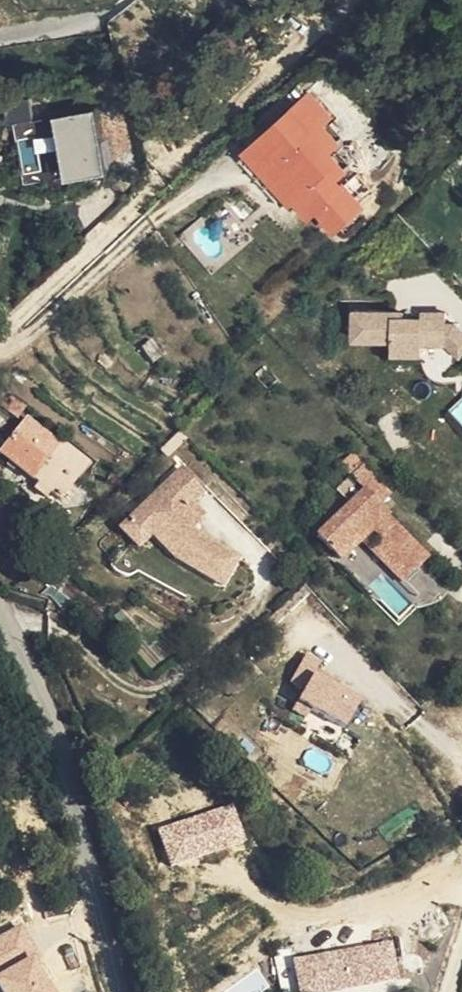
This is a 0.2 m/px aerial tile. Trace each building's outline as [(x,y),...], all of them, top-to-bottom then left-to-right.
[(234,143),(278,189),(285,183),(302,201),(304,199),(321,217),(343,197),(317,170),(323,164),(306,146),(315,137),(298,119),(308,110),(290,91),(234,143)] [(58,177),(98,170),(86,106),(47,113),(58,177)] [(370,315),(370,309),(328,313),(331,345),(371,342),(373,354),(401,353),(401,341),(424,339),(422,320),(421,305),(380,308),(380,314),(370,315)] [(432,318),(422,320),(424,339),(442,351),(454,336),(432,318)] [(401,353),(373,354),(373,362),(402,361),(401,353)] [(449,412),(461,426),(461,401),(449,412)] [(50,498),(81,460),(52,435),(47,441),(15,414),(0,434),(0,458),(50,498)] [(346,521),(375,576),(399,551),(348,501),(360,489),(332,460),(320,473),(334,486),(290,534),(313,556),(334,534),(346,521)] [(102,518),(119,536),(125,529),(130,524),(154,546),(198,574),(208,552),(171,528),(176,522),(171,516),(170,516),(159,504),(163,499),(173,489),(152,467),(102,518)] [(175,512),(163,499),(159,504),(170,516),(171,516),(175,512)] [(334,534),(375,576),(346,521),(334,534)] [(130,524),(125,529),(148,552),(154,546),(130,524)] [(154,546),(148,552),(195,580),(198,574),(154,546)] [(284,686),(346,724),(365,694),(304,655),(284,686)] [(157,824),(168,865),(246,845),(236,804),(157,824)] [(292,957),(299,991),(325,991),(400,977),(392,937),(292,957)]
